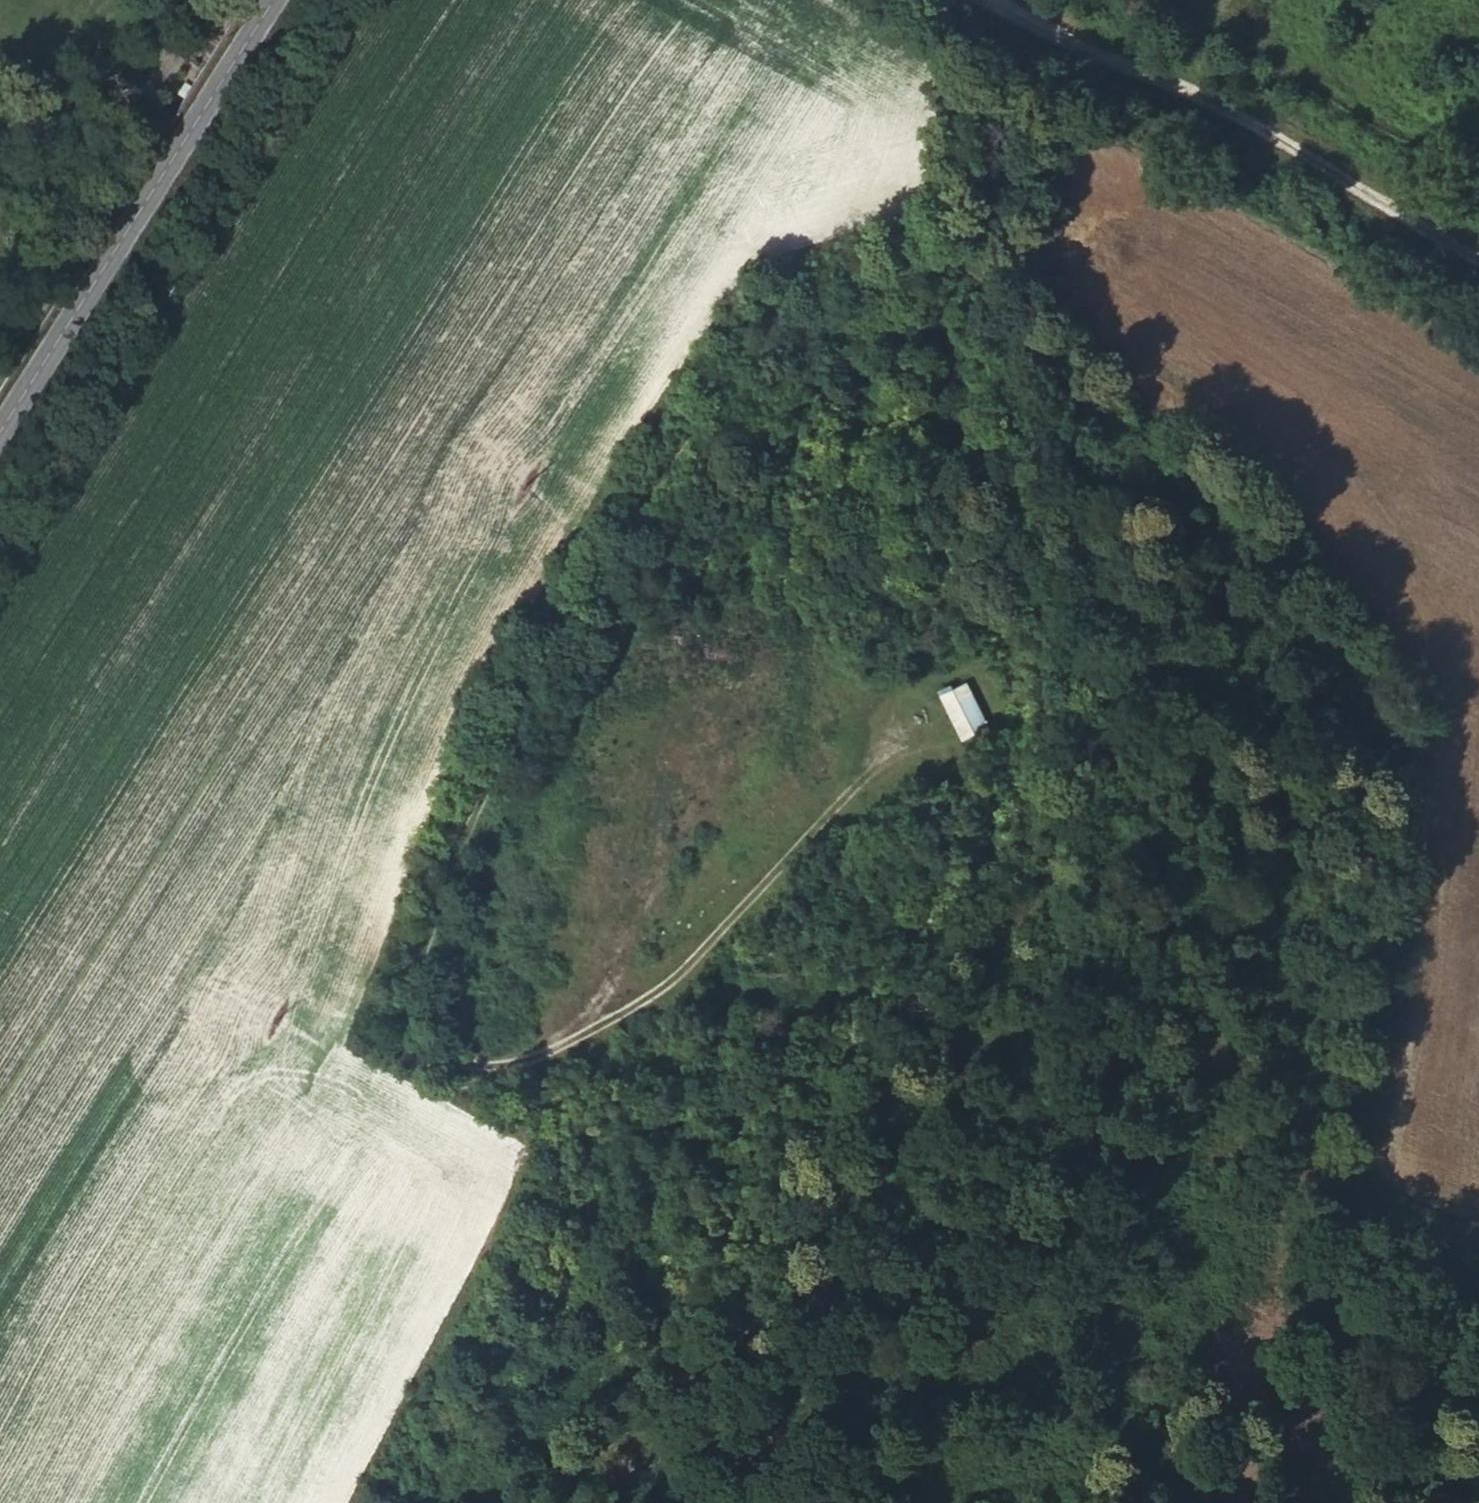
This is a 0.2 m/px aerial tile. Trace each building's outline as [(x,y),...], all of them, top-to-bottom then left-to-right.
[(940,691),(958,741),(987,730),(969,681),(940,691)]
